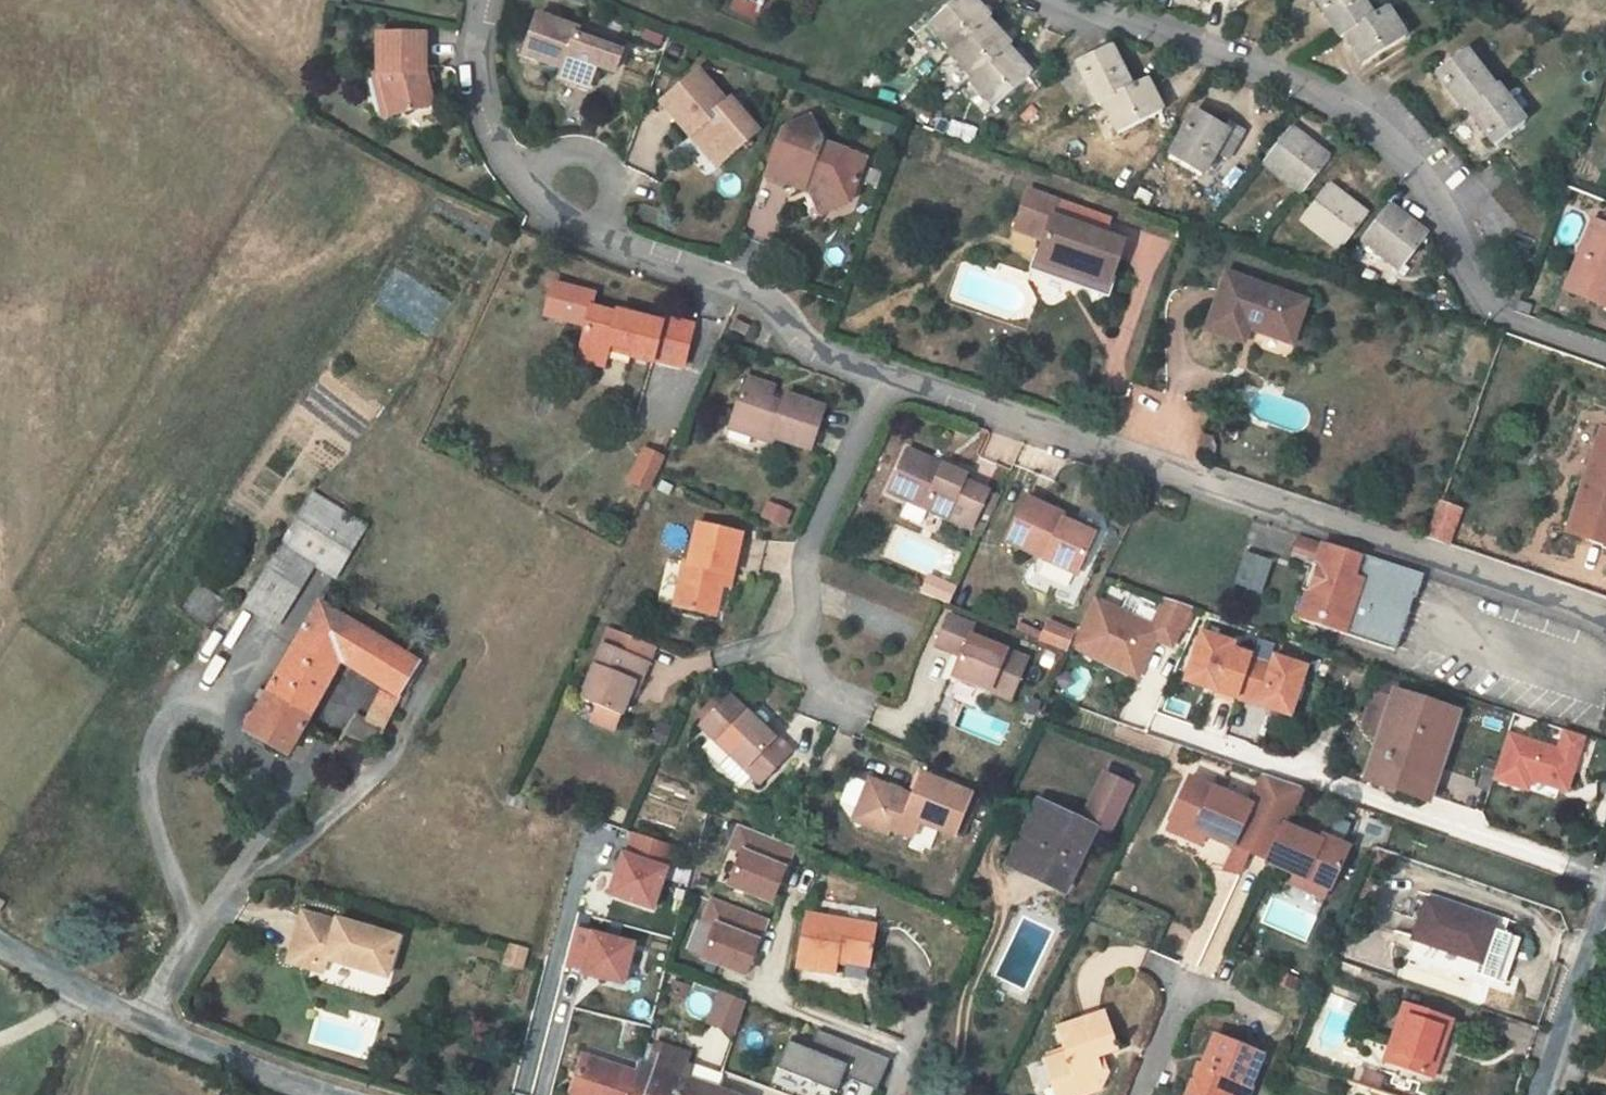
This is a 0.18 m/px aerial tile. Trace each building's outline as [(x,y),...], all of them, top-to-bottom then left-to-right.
[(960,0),(957,0),(927,28),(950,54),(948,56),(971,81),(968,84),(991,109),(1023,81),(999,54),(1002,53),(978,28),(981,25),(960,0)] [(1352,0),(1308,0),(1330,40),(1339,35),(1354,63),(1390,44),(1373,15),(1362,20),(1352,0)] [(588,37),(547,23),(533,63),(572,77),(569,86),(597,97),(605,73),(624,79),(630,61),(585,45),(588,37)] [(633,51),(588,37),(585,45),(630,61),(633,51)] [(1124,86),(1098,42),(1062,64),(1088,109),(1095,106),(1114,141),(1155,117),(1134,81),(1124,86)] [(377,44),(377,77),(381,76),(391,118),(432,109),(423,78),(423,75),(423,44),(377,44)] [(1483,100),(1465,64),(1438,79),(1456,115),(1459,112),(1477,146),(1505,132),(1487,98),(1483,100)] [(381,121),(391,118),(381,76),(377,77),(371,78),(381,121)] [(669,118),(702,153),(716,141),(722,149),(717,154),(733,172),(766,142),(738,112),(734,115),(708,84),(669,118)] [(1217,136),(1187,117),(1166,152),(1195,170),(1210,148),(1224,155),(1237,134),(1224,126),(1217,136)] [(785,186),(822,200),(826,190),(840,193),(852,223),(870,216),(885,174),(840,156),(840,153),(831,130),(801,141),(785,186)] [(1323,163),(1288,132),(1264,161),(1298,192),(1323,163)] [(725,177),(733,172),(717,154),(722,149),(716,141),(702,153),(725,177)] [(840,227),(852,223),(840,193),(826,190),(822,200),(832,202),(840,227)] [(1059,202),(1029,191),(1015,230),(1046,240),(1039,263),(1108,287),(1124,242),(1105,235),(1054,218),(1059,202)] [(1360,221),(1324,191),(1300,221),(1336,251),(1360,221)] [(1111,217),(1060,199),(1059,202),(1054,218),(1105,235),(1111,217)] [(1420,242),(1383,211),(1359,243),(1395,273),(1420,242)] [(1586,219),(1558,292),(1595,307),(1605,277),(1605,227),(1586,219)] [(1297,306),(1216,277),(1197,333),(1234,346),(1239,333),(1282,348),(1297,306)] [(1605,299),(1605,277),(1595,307),(1601,310),(1605,299)] [(583,327),(578,349),(583,357),(594,361),(604,356),(605,350),(629,357),(627,362),(653,369),(654,363),(680,370),(691,328),(660,320),(658,325),(614,313),(613,316),(588,310),(591,296),(550,286),(542,317),(583,327)] [(755,328),(739,320),(736,328),(750,336),(755,328)] [(601,369),(604,356),(594,361),(583,357),(578,349),(574,362),(601,369)] [(735,373),(722,412),(745,420),(741,430),(759,435),(761,433),(799,445),(812,403),(776,391),(773,400),(759,395),(764,382),(735,373)] [(1249,411),(1237,406),(1233,416),(1236,421),(1249,424),(1252,416),(1249,411)] [(719,422),(741,430),(745,420),(722,412),(719,422)] [(1561,537),(1605,553),(1605,439),(1597,436),(1561,537)] [(968,476),(910,450),(891,491),(971,528),(989,490),(966,481),(968,476)] [(633,452),(627,463),(644,473),(650,461),(633,452)] [(634,491),(644,473),(627,463),(616,482),(634,491)] [(1061,514),(1025,496),(1003,541),(1071,574),(1092,537),(1058,519),(1061,514)] [(1425,536),(1449,544),(1461,508),(1437,499),(1425,536)] [(355,531),(302,500),(258,577),(297,598),(311,575),(325,583),(355,531)] [(1058,519),(1092,537),(1094,532),(1061,514),(1058,519)] [(737,542),(694,532),(686,572),(679,571),(670,614),(711,623),(717,594),(720,580),(729,582),(737,542)] [(1322,544),(1297,536),(1291,552),(1310,559),(1316,561),(1313,569),(1305,590),(1295,613),(1392,650),(1411,596),(1414,597),(1421,576),(1323,541),(1322,544)] [(1240,551),(1232,585),(1260,592),(1268,558),(1240,551)] [(1316,561),(1310,559),(1307,567),(1299,588),(1305,590),(1313,569),(1316,561)] [(297,598),(258,577),(240,607),(278,629),(297,598)] [(726,596),(729,582),(720,580),(717,594),(726,596)] [(1154,629),(1097,597),(1073,645),(1104,662),(1109,652),(1142,670),(1158,642),(1173,650),(1194,612),(1169,602),(1154,629)] [(339,735),(367,746),(395,693),(390,691),(407,658),(312,606),(239,734),(283,759),(299,729),(286,722),(321,660),(373,688),(357,718),(350,714),(339,735)] [(972,628),(945,617),(932,647),(955,657),(948,677),(1006,701),(1024,662),(968,636),(972,628)] [(1068,635),(1041,622),(1032,641),(1060,653),(1068,635)] [(1236,696),(1252,654),(1232,646),(1234,640),(1203,629),(1185,676),(1236,696)] [(648,652),(603,632),(572,703),(589,711),(609,720),(612,721),(620,701),(626,687),(632,689),(648,652)] [(1109,652),(1104,662),(1137,680),(1142,670),(1109,652)] [(1252,654),(1236,696),(1287,715),(1306,668),(1275,656),(1273,662),(1252,654)] [(1363,726),(1384,733),(1396,697),(1455,715),(1454,720),(1462,722),(1467,707),(1379,678),(1363,726)] [(620,701),(625,703),(632,689),(626,687),(620,701)] [(780,736),(777,739),(765,726),(771,720),(771,717),(764,710),(761,710),(754,717),(732,694),(701,726),(732,758),(724,767),(744,786),(753,777),(760,784),(794,749),(780,736)] [(1429,795),(1433,782),(1454,720),(1455,715),(1396,697),(1384,733),(1374,762),(1370,775),(1429,795)] [(603,734),(609,720),(589,711),(583,725),(603,734)] [(1555,755),(1504,736),(1488,780),(1522,792),(1525,782),(1561,796),(1581,742),(1562,735),(1555,755)] [(1041,801),(1014,855),(1070,884),(1097,828),(1107,833),(1132,782),(1106,769),(1081,820),(1041,801)] [(1229,844),(1245,851),(1269,802),(1279,781),(1261,774),(1247,804),(1185,779),(1164,821),(1199,835),(1228,846),(1229,844)] [(906,797),(897,793),(893,801),(884,797),(887,789),(865,779),(852,810),(861,826),(884,835),(885,832),(906,841),(913,825),(947,838),(964,797),(915,776),(906,797)] [(1298,789),(1279,781),(1269,802),(1245,851),(1263,857),(1262,860),(1290,871),(1325,886),(1346,844),(1319,833),(1316,838),(1281,824),(1298,789)] [(897,793),(887,789),(884,797),(893,801),(897,793)] [(847,821),(861,826),(852,810),(847,821)] [(1195,844),(1199,835),(1164,821),(1160,830),(1195,844)] [(773,903),(795,849),(738,826),(729,849),(742,854),(729,885),(773,903)] [(34,840),(19,832),(14,844),(27,852),(34,840)] [(669,866),(665,865),(671,846),(632,833),(626,851),(623,850),(608,893),(654,909),(669,866)] [(1234,874),(1245,851),(1229,844),(1228,846),(1217,868),(1234,874)] [(1066,891),(1070,884),(1014,855),(1010,863),(1066,891)] [(1290,871),(1286,880),(1321,894),(1325,886),(1290,871)] [(1493,917),(1428,895),(1415,933),(1478,953),(1473,968),(1503,978),(1519,932),(1491,922),(1493,917)] [(746,975),(768,920),(711,898),(702,920),(715,926),(702,957),(746,975)] [(323,926),(289,914),(272,963),(296,970),(301,955),(313,959),(374,978),(385,943),(325,923),(323,926)] [(800,922),(792,974),(832,981),(834,968),(866,973),(873,932),(800,922)] [(592,932),(576,929),(567,966),(584,970),(583,974),(623,983),(634,942),(592,932)] [(308,974),(313,959),(301,955),(296,970),(308,974)] [(732,1032),(745,1002),(721,992),(709,1022),(732,1032)] [(1445,1023),(1400,1006),(1380,1060),(1423,1077),(1445,1023)] [(1055,1027),(1064,1050),(1044,1058),(1053,1085),(1061,1083),(1066,1094),(1077,1094),(1102,1086),(1104,1081),(1093,1054),(1100,1051),(1115,1046),(1100,1009),(1055,1027)] [(877,1088),(888,1059),(819,1031),(811,1051),(790,1042),(780,1067),(835,1089),(841,1073),(877,1088)] [(654,1065),(647,1094),(681,1094),(687,1076),(672,1071),(680,1048),(658,1043),(654,1065)] [(1188,1085),(1191,1094),(1241,1094),(1254,1064),(1209,1046),(1197,1077),(1192,1075),(1188,1085)] [(1109,1072),(1100,1051),(1093,1054),(1104,1081),(1109,1072)] [(573,1094),(621,1094),(628,1073),(629,1070),(584,1057),(573,1094)] [(654,1065),(640,1061),(636,1075),(628,1073),(621,1094),(647,1094),(654,1065)] [(687,1076),(681,1094),(750,1094),(691,1077),(687,1076)] [(1061,1083),(1053,1085),(1057,1094),(1066,1094),(1061,1083)]
